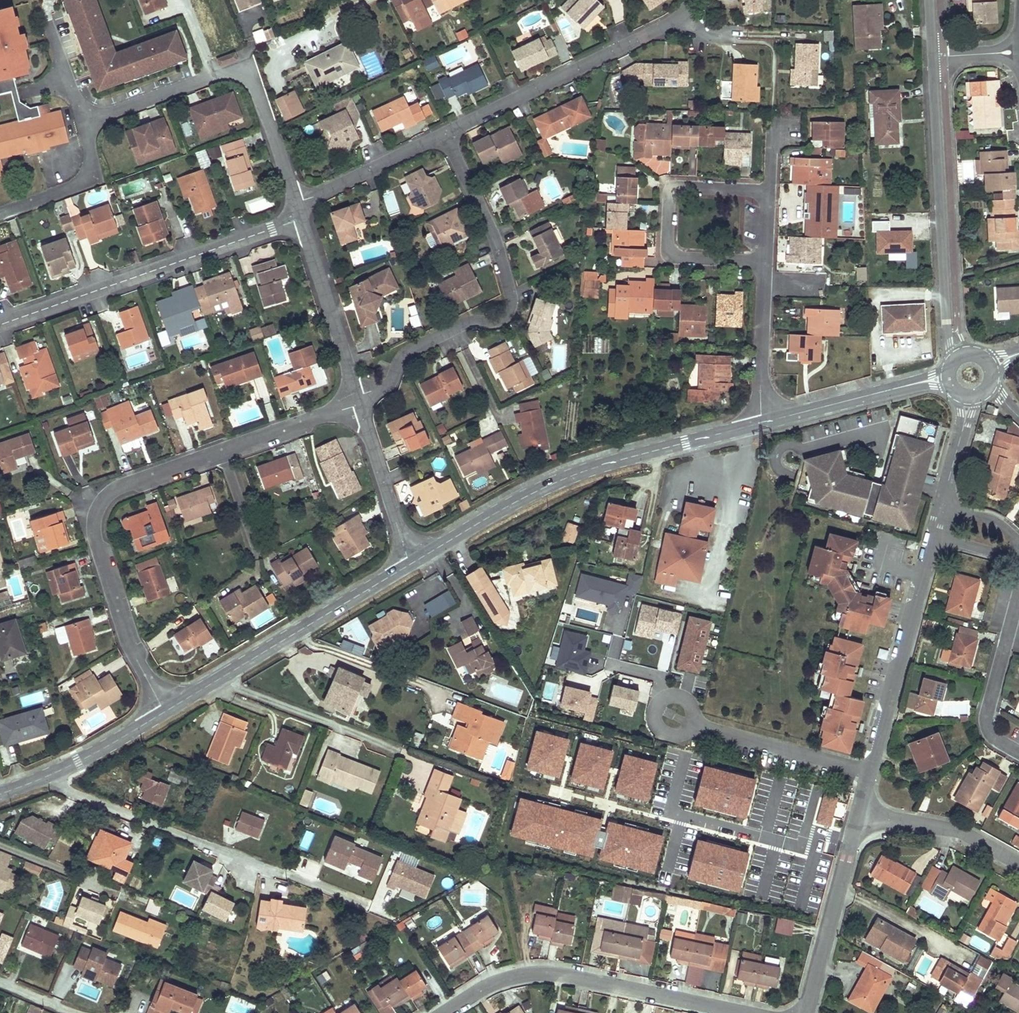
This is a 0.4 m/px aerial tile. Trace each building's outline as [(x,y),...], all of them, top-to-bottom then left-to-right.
[(96,0),(70,0),(74,11),(72,12),(75,19),(73,20),(75,25),(77,24),(82,39),(80,39),(82,45),(84,44),(87,52),(85,52),(94,77),(103,74),(107,86),(125,79),(124,78),(132,75),(133,77),(139,74),(138,73),(152,68),(152,69),(158,67),(158,66),(165,63),(165,61),(172,58),(163,36),(123,50),(127,60),(119,63),(115,53),(113,46),(111,46),(109,40),(110,40),(104,22),(103,23),(101,17),(102,17),(96,0)] [(149,0),(139,0),(145,15),(154,12),(149,0)] [(154,12),(165,7),(163,0),(149,0),(154,12)] [(260,0),(236,0),(240,8),(260,0)] [(393,2),(403,23),(412,19),(418,31),(434,24),(426,9),(422,0),(398,0),(393,2)] [(426,9),(436,4),(434,0),(422,0),(426,9)] [(436,4),(441,14),(458,6),(455,0),(434,0),(436,4)] [(567,13),(583,28),(588,22),(592,18),(590,15),(594,11),(596,13),(604,5),(598,0),(579,0),(567,13)] [(644,1),(650,9),(663,0),(645,0),(644,1)] [(746,6),(743,7),(745,15),(762,12),(761,4),(765,3),(764,0),(745,0),(746,6)] [(974,24),(996,23),(996,5),(996,0),(973,0),(974,11),(974,24)] [(880,5),(854,6),(856,49),(879,48),(878,28),(876,28),(876,15),(881,14),(880,5)] [(5,175),(1,159),(27,153),(51,147),(70,142),(62,111),(51,114),(41,116),(39,106),(31,108),(20,101),(14,76),(29,73),(23,49),(21,42),(19,34),(12,7),(0,10),(0,177),(5,175)] [(275,38),(271,28),(264,31),(268,40),(275,38)] [(468,36),(464,29),(456,33),(459,40),(468,36)] [(176,31),(163,36),(172,58),(176,57),(177,59),(186,55),(176,31)] [(19,34),(21,42),(23,49),(29,47),(25,33),(19,34)] [(538,38),(510,52),(519,72),(527,68),(531,66),(529,63),(533,62),(534,64),(556,53),(550,39),(541,44),(538,38)] [(330,78),(356,66),(351,56),(352,56),(346,43),(305,63),(317,87),(331,80),(330,78)] [(819,45),(797,44),(796,49),(796,70),(795,85),(817,86),(819,45)] [(412,56),(409,49),(403,52),(406,59),(412,56)] [(123,50),(115,53),(119,63),(127,60),(123,50)] [(235,52),(217,58),(219,66),(237,60),(235,52)] [(437,60),(434,55),(423,61),(427,70),(435,66),(433,62),(437,60)] [(756,60),(732,59),(732,64),(732,97),(755,97),(755,86),(752,85),(752,82),(755,82),(756,60)] [(634,65),(619,73),(626,85),(637,80),(642,80),(642,74),(652,75),(651,85),(687,85),(686,62),(667,62),(667,65),(661,66),(647,65),(634,65)] [(472,93),(487,85),(477,64),(447,79),(446,77),(437,81),(445,98),(453,94),(454,97),(464,92),(470,89),(472,93)] [(642,80),(642,85),(651,85),(652,75),(642,74),(642,80)] [(972,81),(972,95),(974,129),(1000,128),(1000,114),(999,106),(995,106),(994,94),(999,94),(998,80),(972,81)] [(875,137),(876,144),(898,143),(896,121),(900,121),(898,90),(869,92),(870,103),(874,103),(875,137)] [(191,108),(197,125),(202,123),(205,132),(229,124),(244,118),(235,92),(219,98),(221,102),(215,104),(213,100),(208,102),(191,108)] [(294,92),(276,101),(285,121),(304,112),(294,92)] [(339,102),(341,105),(351,101),(350,97),(339,102)] [(403,97),(372,113),(382,131),(392,126),(401,122),(404,128),(416,122),(415,121),(432,112),(428,105),(421,109),(418,103),(408,107),(403,97)] [(556,108),(544,114),(534,119),(543,138),(537,141),(545,158),(553,153),(546,139),(554,135),(590,117),(579,97),(567,103),(561,106),(562,108),(557,110),(556,108)] [(357,116),(358,115),(351,101),(341,105),(343,109),(335,113),(315,123),(318,128),(323,130),(324,131),(329,138),(324,147),(327,152),(332,150),(337,148),(346,151),(350,142),(353,132),(353,129),(348,120),(357,116)] [(48,104),(39,106),(41,116),(51,114),(48,104)] [(665,156),(671,156),(671,144),(672,127),(673,111),(667,111),(667,125),(663,125),(663,127),(654,127),(654,125),(638,124),(636,127),(634,138),(645,139),(644,157),(652,157),(652,152),(661,153),(661,155),(665,156)] [(357,116),(348,120),(353,129),(357,116)] [(126,132),(137,162),(146,159),(145,156),(174,145),(164,118),(154,122),(149,124),(150,127),(140,131),(139,128),(126,132)] [(843,130),(843,122),(813,122),(813,131),(816,131),(816,136),(816,141),(810,141),(810,148),(838,148),(838,141),(841,140),(840,130),(843,130)] [(202,123),(197,125),(202,139),(231,129),(229,124),(205,132),(202,123)] [(698,127),(672,127),(671,144),(686,145),(697,145),(698,127)] [(724,129),(698,127),(697,145),(708,146),(724,147),(724,134),(724,129)] [(509,128),(489,137),(491,141),(510,131),(509,128)] [(320,138),(324,147),(329,138),(324,131),(323,130),(320,138)] [(481,139),(472,144),(481,163),(498,155),(502,164),(511,159),(508,153),(510,147),(517,144),(510,131),(491,141),(489,137),(488,136),(481,139)] [(956,132),(957,140),(971,139),(970,131),(956,132)] [(733,134),(724,134),(724,147),(723,164),(732,164),(732,162),(741,162),(741,167),(746,168),(750,168),(750,135),(743,134),(742,137),(733,137),(733,134)] [(644,157),(645,139),(634,138),(635,161),(644,157)] [(242,139),(221,146),(223,153),(225,152),(227,160),(225,160),(235,192),(247,188),(255,186),(245,155),(247,154),(242,139)] [(593,149),(605,152),(605,141),(595,140),(593,149)] [(508,153),(511,159),(522,153),(517,144),(510,147),(508,153)] [(146,159),(137,162),(138,164),(176,150),(174,145),(145,156),(146,159)] [(219,146),(208,150),(211,159),(222,156),(219,146)] [(51,147),(27,153),(28,155),(51,150),(51,147)] [(845,150),(835,149),(835,157),(845,157),(845,150)] [(1007,164),(1006,150),(980,152),(980,160),(981,174),(985,174),(986,190),(998,190),(1015,189),(1013,172),(1007,172),(1007,164)] [(792,184),(808,185),(823,186),(832,186),(832,176),(833,160),(825,159),(792,157),(791,165),(796,166),(796,171),(795,176),(793,176),(792,184)] [(618,195),(606,194),(606,203),(608,203),(626,204),(635,204),(636,195),(637,178),(635,178),(636,168),(618,167),(618,177),(619,177),(618,195)] [(202,170),(182,176),(190,196),(196,213),(207,209),(216,206),(202,170)] [(425,177),(422,171),(405,179),(411,192),(409,198),(413,206),(425,210),(436,205),(441,192),(437,184),(434,178),(432,180),(426,183),(424,179),(425,177)] [(179,178),(186,198),(190,196),(182,176),(179,178)] [(542,206),(534,191),(526,195),(518,179),(497,190),(506,205),(508,204),(511,203),(513,207),(515,211),(519,219),(536,211),(535,210),(542,206)] [(839,194),(839,186),(832,186),(823,186),(808,185),(807,194),(810,194),(810,197),(810,203),(804,203),(804,211),(833,212),(833,204),(836,205),(836,194),(839,194)] [(1015,189),(998,190),(998,200),(1001,200),(1015,199),(1015,189)] [(599,192),(590,191),(589,201),(598,202),(599,192)] [(562,199),(565,205),(580,199),(578,193),(562,199)] [(1015,199),(1001,200),(1001,209),(1016,209),(1016,199),(1015,199)] [(65,200),(61,201),(67,216),(70,215),(67,206),(65,200)] [(988,233),(997,232),(997,241),(997,250),(1018,249),(1018,230),(1015,230),(1014,217),(1017,217),(1016,209),(1001,209),(1001,200),(998,200),(991,200),(992,218),(988,218),(988,233)] [(155,201),(134,208),(140,225),(137,227),(143,245),(156,241),(165,238),(159,219),(161,218),(155,201)] [(80,213),(71,216),(75,228),(79,240),(87,238),(89,245),(99,241),(99,239),(107,237),(119,232),(109,203),(80,213)] [(626,204),(608,203),(607,229),(614,229),(625,230),(625,216),(626,204)] [(73,204),(67,206),(70,215),(71,216),(80,213),(78,207),(73,204)] [(345,211),(331,215),(340,247),(357,242),(353,229),(351,230),(351,229),(350,228),(351,226),(353,225),(354,227),(365,223),(360,206),(345,211)] [(455,211),(425,226),(430,235),(433,234),(439,246),(450,241),(451,245),(467,237),(462,227),(461,228),(458,222),(459,221),(457,215),(455,211)] [(832,220),(833,212),(804,211),(804,214),(803,219),(809,219),(808,229),(806,229),(805,237),(821,238),(837,238),(837,231),(834,230),(835,220),(832,220)] [(67,216),(60,218),(65,232),(75,228),(71,216),(70,215),(67,216)] [(161,218),(159,219),(165,238),(169,236),(163,218),(161,218)] [(890,221),(871,222),(872,232),(878,232),(878,253),(905,252),(906,268),(916,267),(916,250),(912,251),(911,230),(891,231),(890,221)] [(535,269),(544,264),(562,254),(546,223),(528,232),(536,248),(539,247),(541,252),(539,254),(530,258),(531,262),(535,269)] [(643,240),(643,230),(625,230),(614,229),(614,238),(618,239),(617,249),(619,249),(618,256),(621,256),(621,267),(642,267),(642,257),(646,257),(645,250),(640,250),(640,245),(640,240),(643,240)] [(997,232),(988,233),(989,241),(997,241),(997,232)] [(439,246),(433,234),(430,235),(438,251),(451,245),(450,241),(439,246)] [(821,247),(821,238),(805,237),(791,237),(791,245),(794,245),(793,249),(793,256),(787,255),(787,263),(820,264),(820,257),(817,256),(817,247),(821,247)] [(66,238),(41,247),(43,253),(53,250),(52,247),(67,242),(66,238)] [(19,246),(16,239),(0,244),(0,253),(19,246)] [(53,250),(43,253),(50,275),(63,271),(62,268),(67,267),(69,270),(76,267),(67,242),(52,247),(53,250)] [(0,253),(0,259),(6,275),(12,292),(21,288),(33,284),(19,246),(0,253)] [(262,264),(253,267),(266,307),(286,300),(280,280),(284,279),(280,266),(276,267),(273,260),(262,264)] [(450,280),(435,287),(445,307),(463,298),(464,301),(481,293),(474,280),(467,266),(451,274),(453,279),(455,283),(452,284),(450,280)] [(63,271),(50,275),(53,279),(62,275),(70,272),(69,270),(67,267),(62,268),(63,271)] [(866,280),(866,268),(856,268),(857,281),(866,280)] [(386,271),(349,290),(358,319),(361,328),(376,324),(373,317),(381,297),(396,290),(386,271)] [(597,282),(598,273),(585,272),(585,281),(597,282)] [(239,296),(232,276),(223,280),(210,284),(194,289),(200,306),(201,310),(203,315),(213,312),(211,306),(225,301),(239,296)] [(645,309),(645,312),(653,313),(653,308),(654,290),(654,280),(647,280),(647,285),(642,285),(639,284),(639,282),(628,281),(628,286),(617,285),(617,289),(616,317),(616,319),(627,319),(628,312),(634,312),(634,309),(645,309)] [(583,281),(583,297),(598,298),(599,282),(597,282),(585,281),(583,281)] [(167,302),(157,306),(166,332),(180,327),(183,334),(197,329),(191,310),(200,306),(194,289),(193,286),(178,291),(181,301),(168,306),(167,302)] [(996,289),(998,311),(1018,310),(1018,288),(996,289)] [(610,289),(609,317),(616,317),(617,289),(610,289)] [(654,290),(653,308),(659,308),(658,316),(673,316),(674,309),(679,309),(680,306),(680,291),(666,291),(654,290)] [(165,298),(156,301),(157,306),(167,302),(168,306),(181,301),(178,291),(172,294),(172,296),(165,298)] [(559,307),(561,298),(546,293),(543,300),(536,298),(531,313),(535,314),(532,324),(529,332),(537,347),(551,339),(547,331),(551,318),(555,305),(559,307)] [(725,296),(717,296),(716,325),(723,325),(723,323),(734,324),(734,320),(743,321),(743,293),(736,293),(736,299),(729,298),(724,298),(725,296)] [(239,296),(225,301),(226,305),(240,300),(239,296)] [(463,298),(445,307),(447,310),(464,301),(463,298)] [(687,307),(680,306),(679,309),(679,334),(679,336),(688,336),(688,333),(696,333),(696,336),(704,336),(706,304),(698,303),(698,310),(694,309),(687,309),(687,307)] [(894,329),(924,327),(923,304),(882,307),(883,332),(894,331),(894,329)] [(129,310),(120,314),(126,330),(117,334),(123,349),(149,339),(137,307),(129,310)] [(415,307),(408,309),(410,317),(418,315),(415,307)] [(195,320),(203,318),(201,309),(193,311),(195,320)] [(840,319),(839,310),(806,309),(806,312),(805,317),(811,317),(811,327),(808,326),(808,336),(820,336),(839,337),(839,328),(836,328),(836,319),(840,319)] [(418,315),(410,317),(413,324),(420,322),(418,315)] [(89,322),(75,327),(76,331),(69,333),(65,335),(72,355),(73,355),(96,347),(97,346),(89,322)] [(272,325),(263,329),(266,335),(274,331),(272,325)] [(259,326),(251,329),(256,341),(260,339),(263,338),(259,326)] [(180,327),(166,332),(168,335),(178,331),(180,335),(183,334),(180,327)] [(679,334),(667,334),(667,345),(678,345),(679,336),(679,334)] [(787,354),(787,361),(820,362),(820,354),(818,354),(818,345),(820,345),(820,336),(808,336),(790,335),(790,340),(790,345),(793,346),(793,354),(787,354)] [(35,341),(30,343),(33,353),(22,357),(25,365),(36,361),(34,357),(45,353),(50,367),(46,368),(48,375),(54,373),(45,348),(38,350),(35,341)] [(24,345),(16,348),(19,358),(22,357),(33,353),(30,343),(24,345)] [(515,363),(505,343),(498,347),(489,351),(494,358),(490,360),(497,374),(501,372),(508,388),(513,385),(526,379),(518,362),(515,363)] [(327,384),(321,367),(316,369),(314,364),(317,363),(311,346),(289,353),(295,370),(283,374),(284,375),(274,379),(280,396),(290,393),(290,394),(316,385),(317,387),(327,384)] [(75,361),(98,353),(96,347),(73,355),(75,361)] [(255,352),(218,365),(224,381),(237,377),(239,383),(244,381),(247,380),(245,375),(251,373),(253,378),(263,375),(255,352)] [(4,381),(5,386),(14,382),(4,353),(0,354),(0,383),(4,381)] [(25,365),(20,367),(28,389),(31,389),(33,397),(43,393),(42,391),(58,385),(54,373),(48,375),(46,368),(50,367),(45,353),(34,357),(36,361),(25,365)] [(710,400),(710,390),(719,391),(732,391),(732,384),(728,383),(728,377),(728,372),(730,372),(730,364),(711,364),(712,356),(696,355),(696,363),(700,364),(699,372),(703,372),(702,382),(699,382),(699,390),(692,389),(692,394),(690,394),(690,400),(703,401),(703,399),(710,400)] [(731,358),(712,356),(711,364),(730,364),(731,364),(731,358)] [(534,383),(522,360),(518,362),(526,379),(513,385),(517,392),(534,383)] [(429,392),(424,395),(429,405),(436,401),(439,405),(449,400),(449,398),(464,390),(454,370),(446,374),(439,378),(439,379),(440,381),(436,383),(435,381),(426,386),(429,392)] [(237,377),(224,381),(226,387),(239,383),(237,377)] [(426,386),(420,389),(424,395),(429,392),(426,386)] [(204,389),(168,402),(174,417),(183,414),(185,420),(194,417),(196,421),(199,429),(207,426),(213,424),(205,401),(208,400),(204,389)] [(92,390),(81,394),(83,398),(94,394),(92,390)] [(718,400),(719,391),(710,390),(710,400),(718,400)] [(73,403),(71,396),(64,399),(66,405),(73,403)] [(107,397),(95,400),(97,410),(109,407),(107,397)] [(436,401),(429,405),(431,409),(439,405),(436,401)] [(519,405),(521,413),(539,409),(537,401),(534,402),(519,405)] [(123,404),(107,410),(111,422),(121,419),(122,423),(133,418),(133,417),(129,419),(123,404)] [(987,406),(986,412),(996,414),(997,410),(993,409),(993,407),(987,406)] [(547,445),(539,409),(521,413),(515,414),(517,424),(522,423),(524,435),(526,450),(535,448),(547,445)] [(107,410),(99,413),(104,427),(112,424),(111,422),(107,410)] [(121,419),(111,422),(112,424),(120,444),(136,437),(157,429),(150,411),(133,417),(133,418),(122,423),(121,419)] [(68,420),(70,427),(87,421),(85,414),(68,420)] [(399,424),(388,430),(396,445),(403,441),(406,439),(414,454),(430,446),(419,424),(417,426),(413,418),(399,424)] [(880,524),(893,527),(895,523),(907,526),(910,527),(918,498),(913,496),(916,486),(921,488),(937,429),(899,418),(880,487),(878,492),(870,490),(871,485),(844,477),(838,454),(803,463),(810,488),(806,502),(814,504),(814,506),(852,516),(853,514),(881,521),(880,524)] [(1018,464),(1018,427),(1012,420),(1007,433),(999,431),(992,455),(988,470),(989,471),(985,487),(993,490),(992,496),(1004,499),(1015,463),(1018,464)] [(70,427),(53,433),(62,456),(73,452),(78,450),(78,449),(76,445),(93,439),(87,421),(70,427)] [(439,435),(446,432),(443,425),(436,428),(439,435)] [(493,436),(501,450),(509,446),(502,432),(493,436)] [(0,443),(0,467),(2,472),(18,467),(15,458),(36,451),(29,433),(0,443)] [(452,441),(450,436),(442,439),(445,445),(452,441)] [(474,450),(457,459),(466,477),(477,472),(494,463),(491,455),(501,450),(493,436),(483,441),(485,445),(474,450)] [(136,437),(120,444),(123,451),(134,446),(139,445),(136,437)] [(93,439),(76,445),(78,449),(95,443),(93,439)] [(414,454),(406,439),(403,441),(411,456),(414,454)] [(335,440),(316,449),(322,462),(319,463),(329,483),(331,483),(336,480),(344,497),(361,489),(352,472),(351,473),(346,463),(335,440)] [(485,445),(483,441),(472,447),(474,450),(485,445)] [(547,445),(535,448),(537,453),(548,451),(547,445)] [(279,460),(257,467),(265,489),(295,480),(296,482),(304,479),(296,455),(279,460)] [(132,458),(134,466),(142,464),(140,456),(132,458)] [(494,463),(477,472),(479,477),(497,468),(494,463)] [(336,480),(331,483),(339,500),(344,497),(336,480)] [(441,508),(459,499),(451,484),(442,488),(435,486),(433,481),(411,492),(415,501),(424,497),(426,501),(424,508),(420,510),(417,512),(419,516),(423,522),(425,521),(426,521),(443,512),(441,508)] [(188,494),(177,498),(185,521),(211,512),(208,504),(214,502),(209,487),(188,494)] [(424,508),(426,501),(424,497),(415,501),(414,508),(420,510),(424,508)] [(156,502),(146,506),(148,511),(140,514),(128,518),(127,517),(124,518),(122,521),(123,526),(126,528),(129,529),(138,551),(170,540),(156,502)] [(463,514),(472,509),(468,503),(459,508),(463,514)] [(623,506),(609,503),(604,524),(609,525),(619,527),(631,530),(636,509),(623,506)] [(708,544),(696,542),(699,529),(711,532),(715,511),(703,508),(697,507),(687,504),(679,538),(666,535),(656,583),(661,584),(663,575),(678,578),(699,583),(708,544)] [(65,521),(62,511),(33,519),(37,537),(44,535),(48,550),(68,545),(64,531),(62,522),(65,521)] [(357,515),(333,529),(337,535),(342,543),(339,546),(347,559),(369,546),(364,536),(357,524),(361,522),(357,515)] [(361,522),(357,524),(364,536),(368,533),(363,525),(361,522)] [(907,526),(895,523),(893,527),(906,531),(907,526)] [(578,527),(569,524),(564,539),(573,542),(578,527)] [(631,530),(619,527),(613,555),(636,559),(641,533),(631,530)] [(37,537),(41,552),(48,550),(44,535),(37,537)] [(337,535),(333,537),(339,546),(342,543),(337,535)] [(845,571),(831,567),(833,561),(846,565),(848,565),(850,558),(853,558),(857,543),(829,535),(825,550),(814,547),(807,574),(820,578),(818,583),(826,585),(838,605),(836,612),(842,613),(838,626),(865,634),(868,624),(882,628),(890,601),(874,596),(873,599),(866,597),(866,599),(862,612),(856,611),(860,597),(860,595),(856,594),(845,575),(847,571),(845,571)] [(907,550),(914,552),(916,545),(909,543),(907,550)] [(275,562),(270,565),(283,585),(291,580),(294,585),(304,578),(302,574),(317,564),(307,548),(292,557),(282,563),(279,559),(275,562)] [(289,553),(279,559),(282,563),(292,557),(289,553)] [(35,556),(20,560),(22,567),(37,562),(35,556)] [(522,564),(503,569),(505,578),(510,577),(511,582),(514,594),(555,584),(549,559),(538,562),(523,566),(522,564)] [(846,565),(833,561),(831,567),(845,571),(846,565)] [(63,603),(85,595),(82,586),(80,587),(78,581),(74,570),(77,569),(75,562),(47,571),(50,581),(55,579),(60,593),(63,603)] [(159,565),(138,572),(142,583),(145,582),(148,592),(146,593),(149,602),(169,594),(159,565)] [(510,614),(481,567),(467,575),(495,623),(506,626),(510,614)] [(626,585),(583,574),(576,597),(622,609),(626,594),(635,597),(640,578),(629,575),(626,585)] [(661,584),(675,588),(678,578),(663,575),(661,584)] [(956,575),(946,610),(969,617),(974,596),(979,580),(956,575)] [(55,579),(50,581),(54,595),(60,593),(55,579)] [(223,608),(216,611),(224,624),(231,620),(232,623),(246,615),(249,619),(269,607),(255,586),(248,590),(242,594),(236,598),(233,594),(220,602),(223,608)] [(240,589),(233,594),(236,598),(242,594),(240,589)] [(434,618),(459,605),(452,592),(427,605),(434,618)] [(866,599),(860,597),(856,611),(862,612),(866,599)] [(682,615),(641,605),(634,634),(651,638),(653,629),(677,635),(682,615)] [(373,640),(380,653),(388,648),(385,642),(393,638),(402,640),(409,636),(410,632),(407,628),(412,626),(413,620),(409,613),(403,613),(400,615),(397,611),(394,611),(390,613),(388,617),(381,621),(373,626),(372,630),(374,634),(373,640)] [(417,620),(412,611),(408,613),(409,613),(413,620),(414,621),(417,620)] [(709,622),(688,617),(675,668),(697,673),(709,622)] [(964,621),(948,617),(947,621),(963,626),(964,621)] [(201,618),(174,635),(180,645),(184,651),(198,643),(199,645),(212,637),(201,618)] [(57,628),(61,642),(69,640),(73,656),(93,650),(90,638),(91,638),(88,628),(91,627),(89,619),(57,628)] [(0,624),(0,654),(2,659),(26,652),(15,620),(0,624)] [(469,622),(464,624),(471,639),(481,633),(474,620),(469,622)] [(47,622),(39,625),(42,632),(49,629),(47,622)] [(978,632),(959,626),(956,634),(976,640),(978,632)] [(585,651),(589,636),(567,631),(562,649),(554,647),(551,658),(560,660),(558,667),(585,674),(591,652),(585,651)] [(976,640),(956,634),(952,651),(944,649),(941,659),(949,662),(949,665),(960,667),(961,665),(970,667),(974,651),(976,640)] [(385,642),(388,648),(399,650),(402,640),(393,638),(385,642)] [(855,668),(861,646),(834,638),(833,640),(830,653),(825,651),(818,674),(823,675),(819,690),(834,694),(830,709),(825,707),(818,730),(823,732),(820,746),(849,753),(855,730),(854,730),(841,726),(842,721),(856,724),(858,716),(862,701),(847,698),(853,674),(840,670),(842,664),(855,668)] [(364,648),(345,641),(342,650),(361,657),(364,648)] [(632,643),(626,641),(624,649),(630,651),(632,643)] [(470,653),(465,644),(455,650),(458,656),(455,657),(462,671),(469,667),(474,664),(478,674),(482,680),(497,673),(494,667),(497,665),(491,655),(489,657),(480,642),(475,645),(477,649),(478,652),(471,655),(470,653)] [(888,652),(880,650),(878,657),(886,659),(888,652)] [(478,674),(474,664),(469,667),(474,676),(478,674)] [(855,668),(842,664),(840,670),(853,674),(855,668)] [(333,667),(329,675),(335,678),(339,670),(333,667)] [(362,678),(340,668),(339,670),(335,678),(332,685),(325,702),(348,711),(356,692),(361,680),(362,678)] [(91,669),(75,679),(79,684),(94,675),(91,669)] [(113,680),(110,674),(98,681),(101,687),(113,680)] [(117,686),(113,680),(101,687),(98,681),(94,675),(79,684),(76,686),(80,692),(77,694),(85,707),(96,701),(100,708),(123,695),(117,686)] [(937,682),(923,678),(914,709),(932,714),(936,700),(941,701),(943,692),(945,684),(937,682)] [(692,691),(703,695),(708,683),(697,679),(692,691)] [(366,697),(371,685),(361,680),(356,692),(366,697)] [(639,692),(613,685),(609,703),(634,710),(639,692)] [(71,689),(83,709),(85,707),(77,694),(80,692),(76,686),(71,689)] [(593,693),(567,687),(565,697),(556,695),(554,705),(588,713),(593,693)] [(481,711),(458,703),(457,707),(454,717),(468,722),(466,729),(458,726),(453,738),(458,740),(455,750),(466,754),(468,749),(477,753),(479,748),(477,747),(480,738),(488,741),(496,744),(504,723),(480,714),(481,711)] [(0,720),(0,729),(5,744),(48,732),(41,708),(0,720)] [(236,748),(246,723),(224,714),(217,731),(207,757),(226,765),(234,747),(236,748)] [(856,724),(842,721),(841,726),(854,730),(856,724)] [(268,744),(262,761),(286,769),(292,752),(298,753),(304,736),(294,733),(283,729),(276,747),(268,744)] [(936,733),(908,744),(911,750),(917,766),(933,760),(935,765),(947,760),(936,733)] [(453,738),(450,748),(455,750),(458,740),(453,738)] [(468,749),(466,754),(482,760),(488,741),(480,738),(477,747),(479,748),(477,753),(468,749)] [(341,755),(330,750),(318,779),(330,783),(330,782),(332,778),(339,781),(340,780),(351,784),(350,786),(357,789),(372,795),(381,773),(363,765),(340,756),(341,755)] [(933,760),(917,766),(919,771),(935,765),(933,760)] [(968,773),(954,799),(976,811),(990,787),(998,791),(1006,777),(998,773),(998,772),(992,769),(983,763),(979,770),(976,768),(972,775),(968,773)] [(453,776),(435,769),(432,778),(449,784),(453,776)] [(154,775),(143,770),(140,780),(144,782),(140,790),(146,792),(143,799),(152,803),(163,807),(170,786),(152,779),(154,775)] [(330,782),(356,793),(357,789),(350,786),(351,784),(340,780),(339,781),(332,778),(330,782)] [(423,825),(434,829),(434,830),(436,826),(448,831),(458,835),(466,813),(457,809),(461,799),(446,793),(449,784),(432,778),(429,786),(431,787),(427,797),(428,797),(425,807),(429,808),(423,825)] [(731,781),(713,780),(712,793),(723,806),(723,813),(722,813),(722,822),(714,826),(708,834),(707,845),(710,853),(720,859),(731,860),(735,859),(738,857),(741,854),(745,848),(746,844),(741,845),(741,836),(745,835),(744,832),(735,823),(735,817),(744,810),(746,788),(735,787),(731,781)] [(998,817),(1016,828),(1018,823),(1018,784),(1017,783),(998,817)] [(306,791),(301,805),(308,807),(313,793),(306,791)] [(723,806),(712,793),(711,812),(722,813),(723,813),(723,806)] [(988,805),(983,814),(987,817),(992,808),(988,805)] [(429,808),(425,807),(418,823),(423,825),(429,808)] [(266,821),(244,812),(237,830),(248,834),(260,838),(266,821)] [(33,817),(22,820),(16,832),(17,832),(34,842),(45,848),(49,840),(56,844),(59,839),(64,830),(65,828),(57,824),(56,827),(49,823),(47,825),(33,817)] [(431,837),(444,842),(448,831),(436,826),(434,830),(434,829),(431,837)] [(70,845),(75,836),(64,830),(59,839),(70,845)] [(96,859),(95,859),(102,843),(100,842),(104,832),(99,830),(88,858),(95,861),(96,859)] [(96,859),(109,864),(108,866),(117,870),(114,878),(124,882),(133,862),(124,859),(131,843),(104,832),(100,842),(102,843),(95,859),(96,859)] [(345,841),(335,836),(325,861),(335,865),(337,861),(347,866),(348,862),(355,864),(364,868),(361,876),(372,881),(382,857),(354,846),(353,848),(344,845),(345,841)] [(11,856),(3,853),(0,851),(0,885),(5,887),(12,870),(7,868),(11,856)] [(417,866),(419,859),(410,856),(408,863),(417,866)] [(879,857),(870,873),(905,893),(915,875),(903,868),(894,863),(893,865),(879,857)] [(42,867),(26,861),(24,866),(40,872),(42,867)] [(434,876),(397,861),(388,884),(425,899),(434,876)] [(203,867),(192,862),(182,884),(208,895),(213,885),(216,879),(210,876),(213,872),(203,867)] [(933,865),(922,885),(930,889),(929,891),(931,893),(943,899),(945,900),(951,890),(962,896),(973,877),(964,872),(955,867),(950,875),(947,873),(933,865)] [(915,875),(905,893),(911,897),(922,879),(915,875)] [(221,889),(213,885),(208,895),(202,910),(226,921),(234,904),(218,896),(221,889)] [(627,901),(629,891),(617,888),(615,898),(627,901)] [(667,895),(633,888),(632,890),(646,893),(645,895),(667,899),(667,895)] [(1006,926),(1004,925),(1000,923),(1013,901),(1001,894),(991,888),(985,898),(993,903),(978,929),(998,940),(1006,926)] [(632,890),(630,902),(643,905),(645,895),(646,893),(632,890)] [(702,902),(667,895),(667,899),(666,901),(700,908),(702,902)] [(70,905),(62,926),(70,929),(72,924),(75,914),(89,919),(99,923),(105,905),(92,900),(82,896),(77,908),(70,905)] [(158,915),(162,904),(159,902),(151,899),(146,911),(158,915)] [(271,902),(260,901),(257,926),(277,929),(278,928),(303,931),(306,908),(282,904),(282,901),(271,899),(271,902)] [(1016,903),(1013,901),(1000,923),(1004,925),(1016,903)] [(536,914),(555,919),(557,909),(535,904),(534,914),(536,914)] [(910,906),(906,913),(916,919),(918,914),(914,908),(910,906)] [(736,910),(726,907),(724,914),(734,917),(736,910)] [(120,913),(113,929),(159,947),(168,925),(151,919),(149,924),(120,913)] [(745,924),(747,915),(738,913),(736,922),(745,924)] [(541,934),(541,938),(551,940),(555,921),(555,919),(536,914),(532,933),(537,934),(541,934)] [(473,931),(465,936),(475,951),(490,942),(488,938),(494,934),(498,932),(488,915),(470,926),(473,931)] [(193,919),(188,917),(182,932),(188,934),(193,919)] [(609,952),(608,956),(618,958),(626,924),(626,923),(604,918),(602,931),(604,931),(600,950),(604,951),(609,952)] [(416,927),(411,919),(405,922),(410,930),(416,927)] [(790,936),(793,922),(778,919),(775,933),(790,936)] [(874,925),(869,933),(884,941),(880,948),(879,949),(902,962),(915,939),(877,919),(874,925)] [(574,926),(555,921),(551,940),(550,944),(560,946),(561,942),(566,943),(570,944),(574,926)] [(406,928),(402,922),(395,927),(399,932),(406,928)] [(59,937),(30,924),(22,944),(51,957),(59,937)] [(639,958),(643,940),(646,941),(653,942),(654,943),(657,933),(648,931),(649,929),(626,924),(618,958),(629,960),(630,956),(635,957),(639,958)] [(87,930),(76,926),(74,930),(77,931),(85,935),(87,930)] [(470,926),(462,932),(465,936),(473,931),(470,926)] [(600,950),(604,931),(602,931),(596,930),(591,952),(608,956),(609,952),(604,951),(600,950)] [(661,930),(660,939),(670,940),(672,932),(661,930)] [(371,939),(367,932),(358,937),(362,944),(371,939)] [(465,936),(462,932),(437,948),(448,964),(453,961),(456,959),(459,962),(475,951),(465,936)] [(971,936),(964,932),(960,940),(966,944),(971,936)] [(695,936),(675,933),(674,938),(693,942),(695,936)] [(869,933),(865,940),(880,948),(884,941),(869,933)] [(2,934),(0,940),(0,963),(2,964),(12,938),(2,934)] [(714,938),(695,934),(695,936),(693,942),(694,942),(712,945),(713,942),(714,938)] [(994,957),(1007,958),(1016,941),(1008,937),(1001,950),(994,946),(989,954),(994,957)] [(689,965),(693,942),(674,938),(670,957),(675,958),(679,958),(678,963),(689,965)] [(649,964),(653,942),(646,941),(643,940),(639,958),(635,957),(630,956),(629,960),(649,964)] [(726,945),(713,942),(712,945),(694,942),(693,942),(689,965),(706,968),(720,971),(726,945)] [(105,960),(107,954),(93,949),(91,952),(82,948),(74,966),(84,970),(97,976),(96,979),(114,986),(122,967),(105,960)] [(856,960),(867,966),(868,964),(878,970),(883,962),(862,950),(856,960)] [(741,960),(760,964),(762,956),(743,952),(741,960)] [(476,953),(470,958),(480,972),(486,967),(476,953)] [(981,955),(971,972),(983,979),(993,962),(981,955)] [(972,998),(983,979),(971,972),(969,974),(942,958),(931,977),(958,992),(959,990),(972,998)] [(459,962),(456,959),(453,961),(448,964),(450,968),(459,962)] [(756,987),(760,964),(741,960),(737,978),(742,979),(746,980),(745,984),(756,987)] [(780,968),(760,964),(756,987),(766,989),(767,985),(771,986),(776,987),(780,968)] [(878,970),(868,964),(867,966),(863,974),(859,981),(864,983),(853,1002),(871,1012),(890,977),(878,970)] [(96,979),(97,976),(84,970),(81,976),(95,982),(96,979)] [(416,970),(399,981),(410,998),(412,1001),(420,995),(418,991),(421,990),(426,986),(416,970)] [(332,978),(327,971),(317,979),(322,985),(332,978)] [(1010,981),(1012,978),(1004,973),(996,987),(1004,991),(998,1001),(1018,1012),(1018,987),(1010,981)] [(399,981),(397,977),(381,988),(394,1008),(401,1003),(410,998),(399,981)] [(149,1012),(153,1012),(163,986),(167,988),(168,984),(161,981),(149,1012)] [(859,981),(849,1000),(853,1002),(864,983),(859,981)] [(186,1012),(198,1012),(204,999),(198,997),(199,995),(168,984),(167,988),(163,986),(153,1012),(169,1012),(171,1008),(186,1012)] [(911,984),(906,992),(912,995),(917,987),(911,984)] [(378,1012),(395,1012),(396,1012),(394,1008),(381,988),(379,985),(366,993),(378,1012)] [(961,997),(958,1004),(966,1008),(970,1002),(961,997)] [(339,1012),(360,1012),(354,1003),(339,1012)] [(939,1012),(947,1012),(950,1008),(944,1004),(939,1012)]
